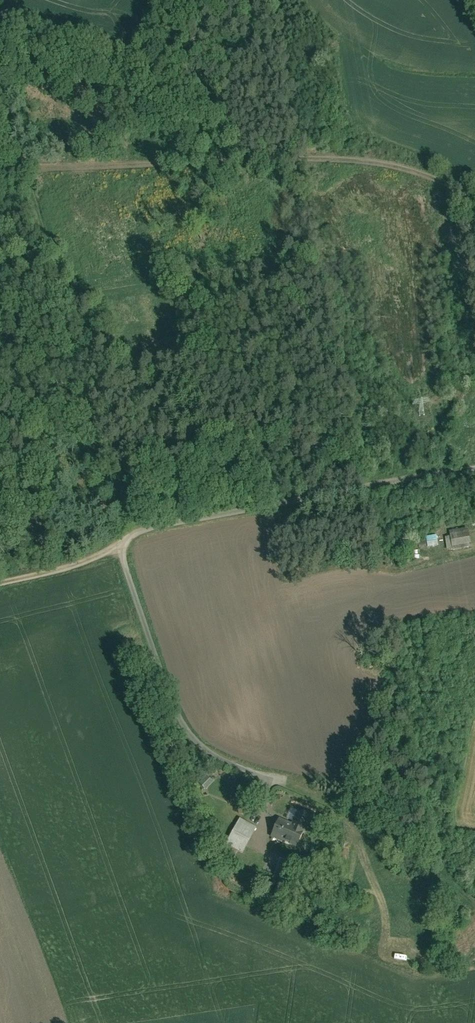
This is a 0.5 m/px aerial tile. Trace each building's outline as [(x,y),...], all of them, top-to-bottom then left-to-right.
[(453,535),(447,537),(450,549),(474,542),(470,526),(452,531),(453,535)] [(428,536),(430,546),(440,544),(439,535),(428,536)] [(297,847),(309,815),(289,808),(283,825),(275,822),(269,837),(297,847)] [(243,854),(256,826),(237,818),(225,845),(243,854)] [(296,884),(302,864),(283,858),(276,877),(282,879),(277,894),(284,896),(287,888),(289,889),(291,882),(296,884)]
